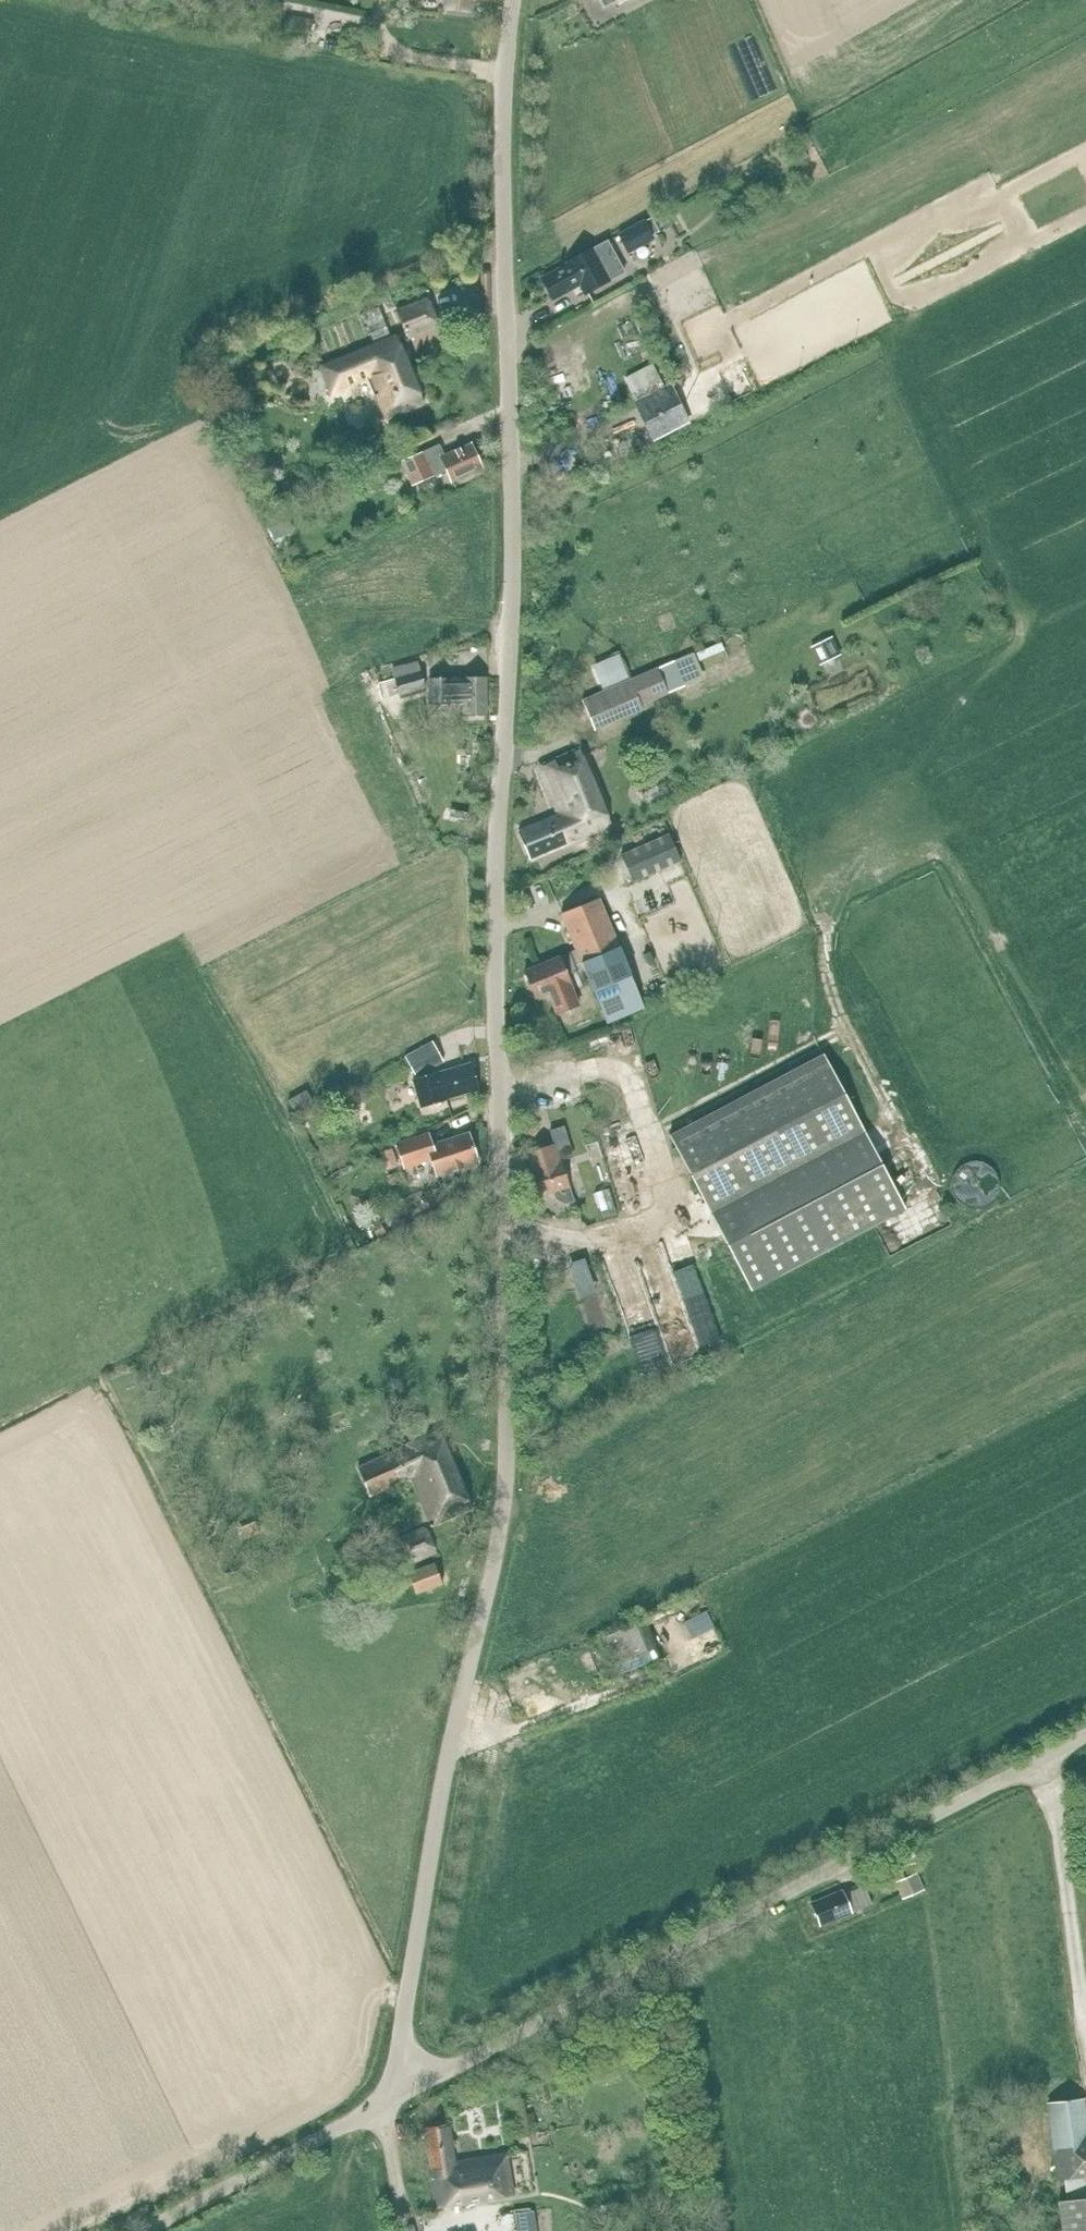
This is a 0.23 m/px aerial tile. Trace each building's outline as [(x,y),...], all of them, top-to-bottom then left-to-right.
[(446,8),(467,11),(469,0),(447,0),(446,8)] [(755,36),(735,45),(728,48),(752,102),(779,90),(755,36)] [(667,216),(659,220),(664,229),(672,225),(667,216)] [(660,234),(651,217),(618,235),(628,252),(660,234)] [(607,281),(597,264),(606,259),(600,247),(591,252),(589,250),(566,264),(567,265),(539,282),(550,301),(578,284),(584,295),(607,281)] [(407,339),(438,326),(427,298),(395,311),(407,339)] [(351,312),(360,336),(376,331),(367,306),(351,312)] [(423,404),(409,370),(395,336),(320,368),(331,394),(369,378),(386,419),(423,404)] [(653,365),(625,378),(636,401),(664,387),(653,365)] [(730,369),(713,377),(722,394),(739,386),(730,369)] [(690,423),(671,384),(664,387),(636,401),(634,401),(653,441),(690,423)] [(451,482),(481,468),(470,444),(444,456),(439,444),(401,461),(412,486),(446,471),(451,482)] [(284,518),(270,524),(275,536),(289,530),(284,518)] [(661,634),(676,629),(670,612),(655,617),(661,634)] [(831,638),(813,646),(821,665),(839,656),(831,638)] [(706,639),(684,647),(687,657),(710,649),(706,639)] [(683,688),(675,669),(673,663),(582,702),(593,727),(641,706),(640,704),(664,693),(665,696),(683,688)] [(399,696),(426,688),(420,670),(394,678),(399,696)] [(451,702),(462,702),(462,714),(486,714),(486,678),(467,678),(449,678),(427,679),(428,705),(451,705),(451,702)] [(610,828),(596,792),(579,749),(538,765),(559,816),(517,833),(528,860),(610,828)] [(634,882),(680,861),(681,861),(670,835),(622,856),(634,882)] [(644,1008),(630,975),(598,898),(561,914),(606,1024),(644,1008)] [(567,976),(578,972),(570,952),(525,971),(536,998),(548,993),(556,1013),(578,1004),(567,976)] [(416,1077),(444,1061),(432,1040),(404,1056),(416,1077)] [(751,1291),(905,1209),(824,1055),(669,1136),(751,1291)] [(435,1101),(477,1089),(470,1064),(432,1075),(411,1081),(419,1107),(435,1101)] [(303,1091),(287,1100),(293,1112),(310,1103),(303,1091)] [(594,1135),(599,1183),(615,1181),(613,1159),(624,1158),(621,1132),(594,1135)] [(436,1176),(478,1162),(468,1134),(432,1146),(428,1134),(396,1145),(404,1168),(431,1159),(436,1176)] [(561,1161),(558,1162),(553,1144),(526,1152),(531,1170),(527,1172),(535,1197),(553,1191),(554,1196),(556,1200),(563,1203),(567,1203),(574,1202),(561,1161)] [(613,1214),(629,1211),(626,1195),(611,1197),(613,1214)] [(670,1241),(639,1252),(677,1363),(708,1353),(670,1241)] [(638,1252),(606,1262),(642,1375),(675,1363),(638,1252)] [(433,1526),(472,1509),(435,1431),(354,1469),(367,1496),(410,1476),(433,1526)] [(240,1527),(246,1540),(260,1533),(254,1520),(240,1527)] [(408,1563),(438,1553),(429,1528),(400,1539),(408,1563)] [(415,1594),(442,1584),(435,1563),(407,1573),(415,1594)] [(620,1670),(652,1656),(637,1623),(605,1637),(620,1670)] [(895,1881),(902,1897),(923,1888),(916,1872),(895,1881)] [(871,1903),(866,1888),(864,1884),(844,1892),(842,1889),(810,1902),(819,1924),(871,1903)] [(1084,2099),(1046,2104),(1055,2180),(1064,2179),(1067,2200),(1057,2201),(1060,2230),(1085,2230),(1085,2118),(1084,2099)] [(534,2190),(526,2150),(453,2162),(447,2124),(423,2129),(436,2206),(534,2190)] [(534,2210),(515,2213),(518,2230),(537,2230),(534,2210)]
